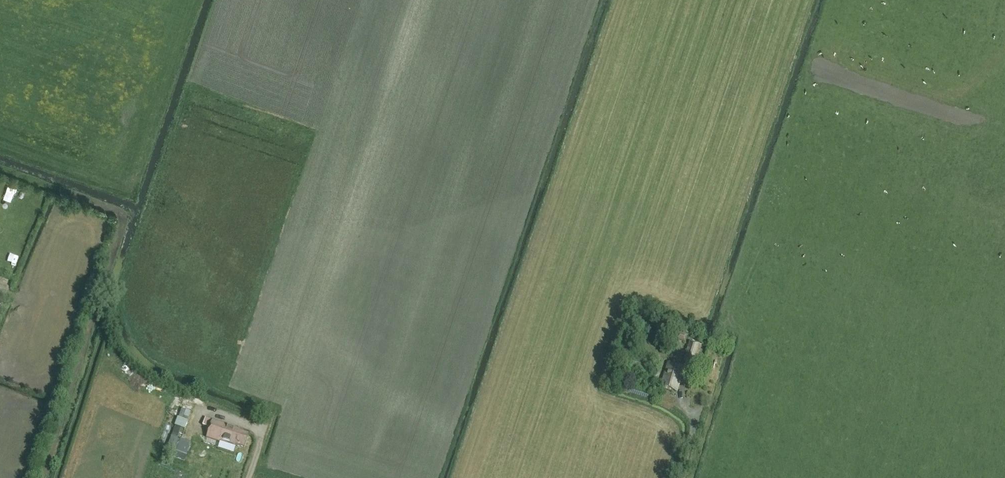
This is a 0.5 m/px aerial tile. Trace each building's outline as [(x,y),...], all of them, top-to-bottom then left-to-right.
[(675,340),(685,343),(687,335),(678,332),(675,340)] [(695,365),(701,345),(690,342),(684,362),(695,365)] [(684,368),(668,363),(661,384),(666,385),(665,388),(673,391),(674,388),(678,389),(684,368)] [(189,422),(192,413),(181,409),(178,418),(189,422)] [(236,446),(245,448),(249,435),(241,432),(241,431),(237,430),(238,429),(206,419),(203,427),(210,429),(206,438),(221,443),(221,442),(236,447),(236,446)] [(191,443),(172,436),(171,438),(171,437),(165,455),(199,467),(202,461),(187,455),(191,443)]
